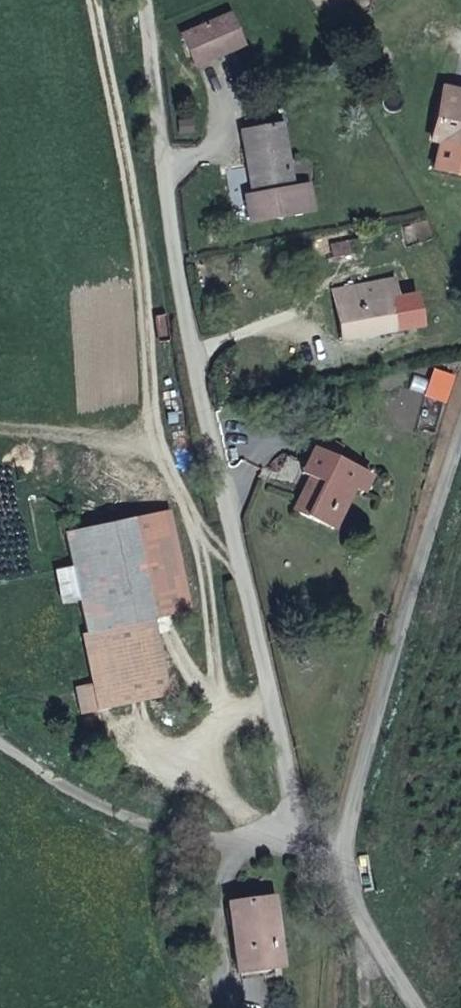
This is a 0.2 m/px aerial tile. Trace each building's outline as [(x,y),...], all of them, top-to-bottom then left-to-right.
[(232,12),(185,34),(199,64),(246,42),(232,12)] [(431,137),(439,139),(433,165),(460,171),(460,89),(443,85),(431,137)] [(283,121),(240,129),(252,191),(244,193),(249,223),(315,211),(310,181),(295,184),(283,121)] [(333,292),(346,343),(393,331),(387,308),(399,305),(392,277),(333,292)] [(408,407),(425,410),(432,385),(414,382),(408,407)] [(315,466),(296,511),(324,523),(331,507),(345,512),(357,484),(366,488),(375,468),(319,444),(311,464),(315,466)] [(168,506),(61,534),(69,561),(55,565),(63,597),(76,594),(86,632),(81,633),(94,682),(77,686),(84,712),(173,688),(154,617),(194,606),(168,506)] [(331,507),(324,523),(338,529),(345,512),(331,507)] [(230,900),(241,971),(283,965),(272,893),(230,900)]
